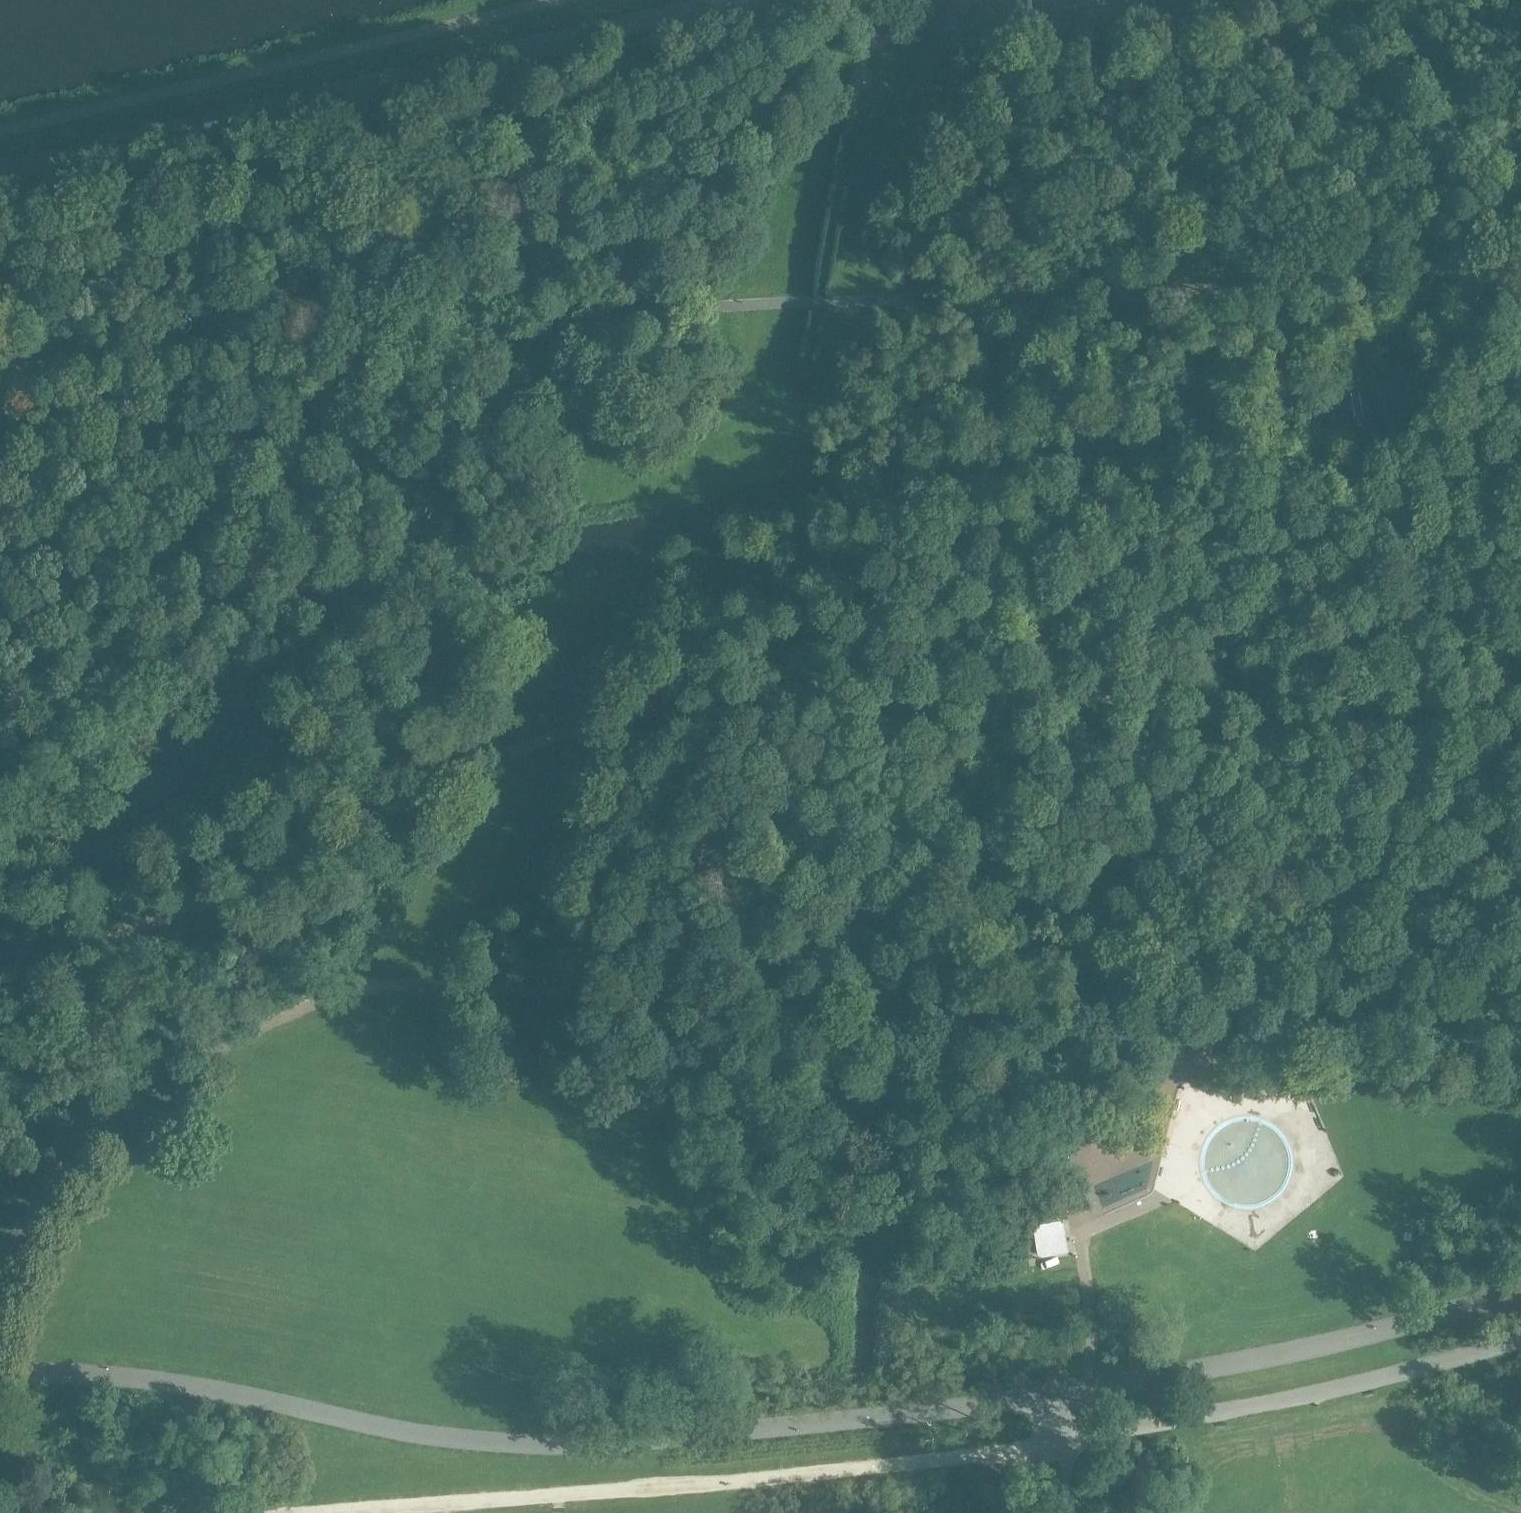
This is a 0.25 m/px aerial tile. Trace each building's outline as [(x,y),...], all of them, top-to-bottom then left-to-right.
[(1042,1252),(1064,1248),(1060,1230),(1059,1224),(1037,1228),(1042,1252)]
